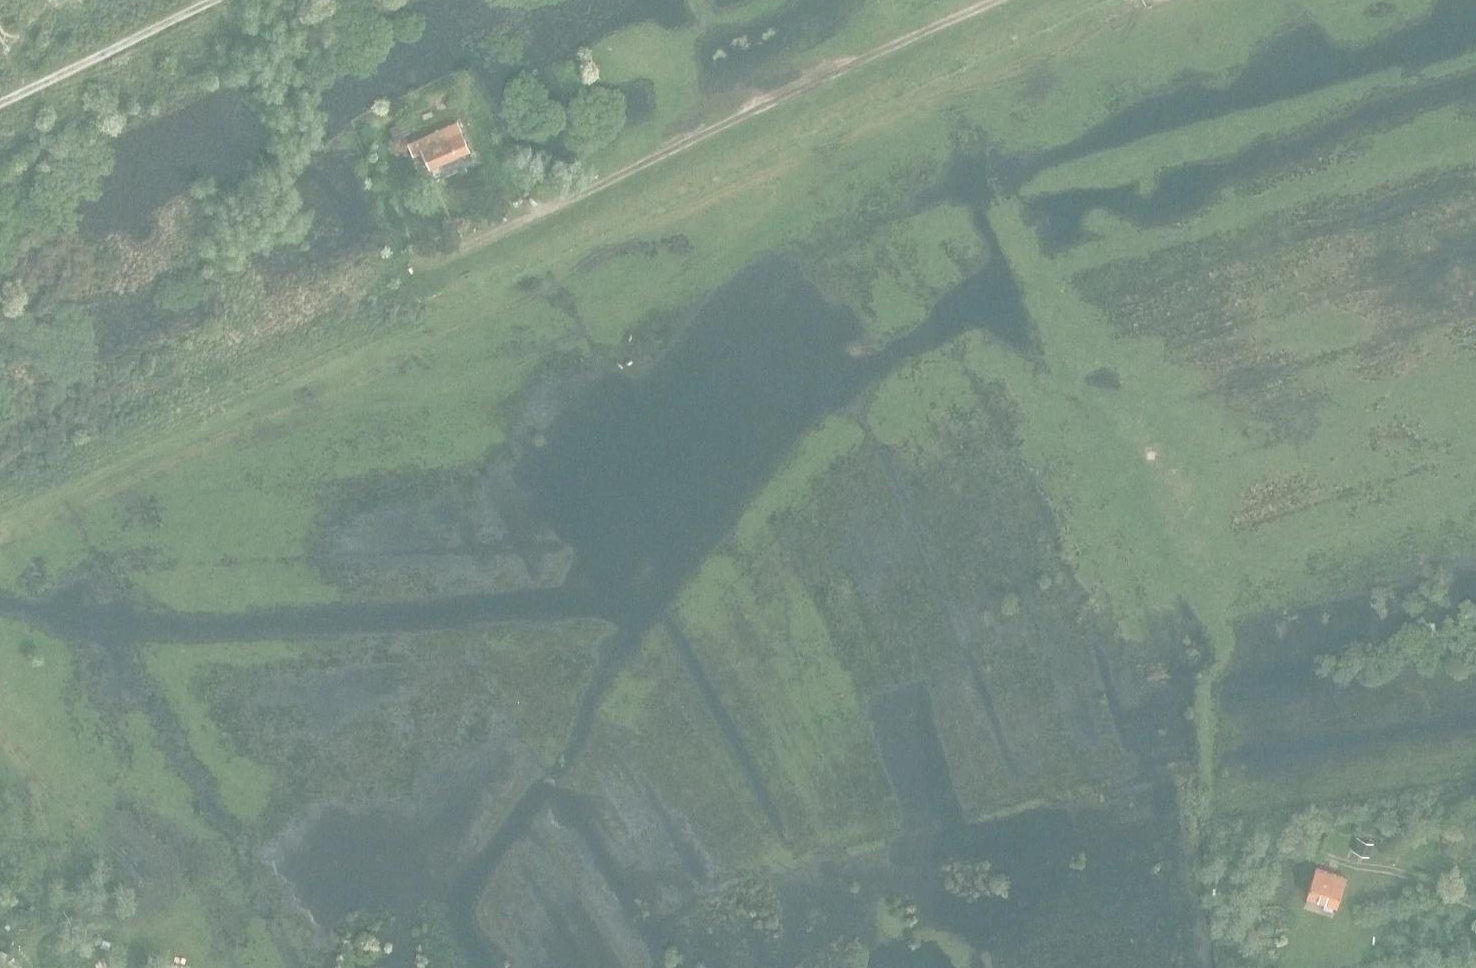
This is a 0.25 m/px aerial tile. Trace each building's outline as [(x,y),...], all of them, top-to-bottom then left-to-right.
[(402,121),(392,126),(396,136),(407,131),(402,121)] [(417,137),(429,164),(458,152),(445,124),(417,137)] [(1306,893),(1337,903),(1346,874),(1315,864),(1306,893)]
